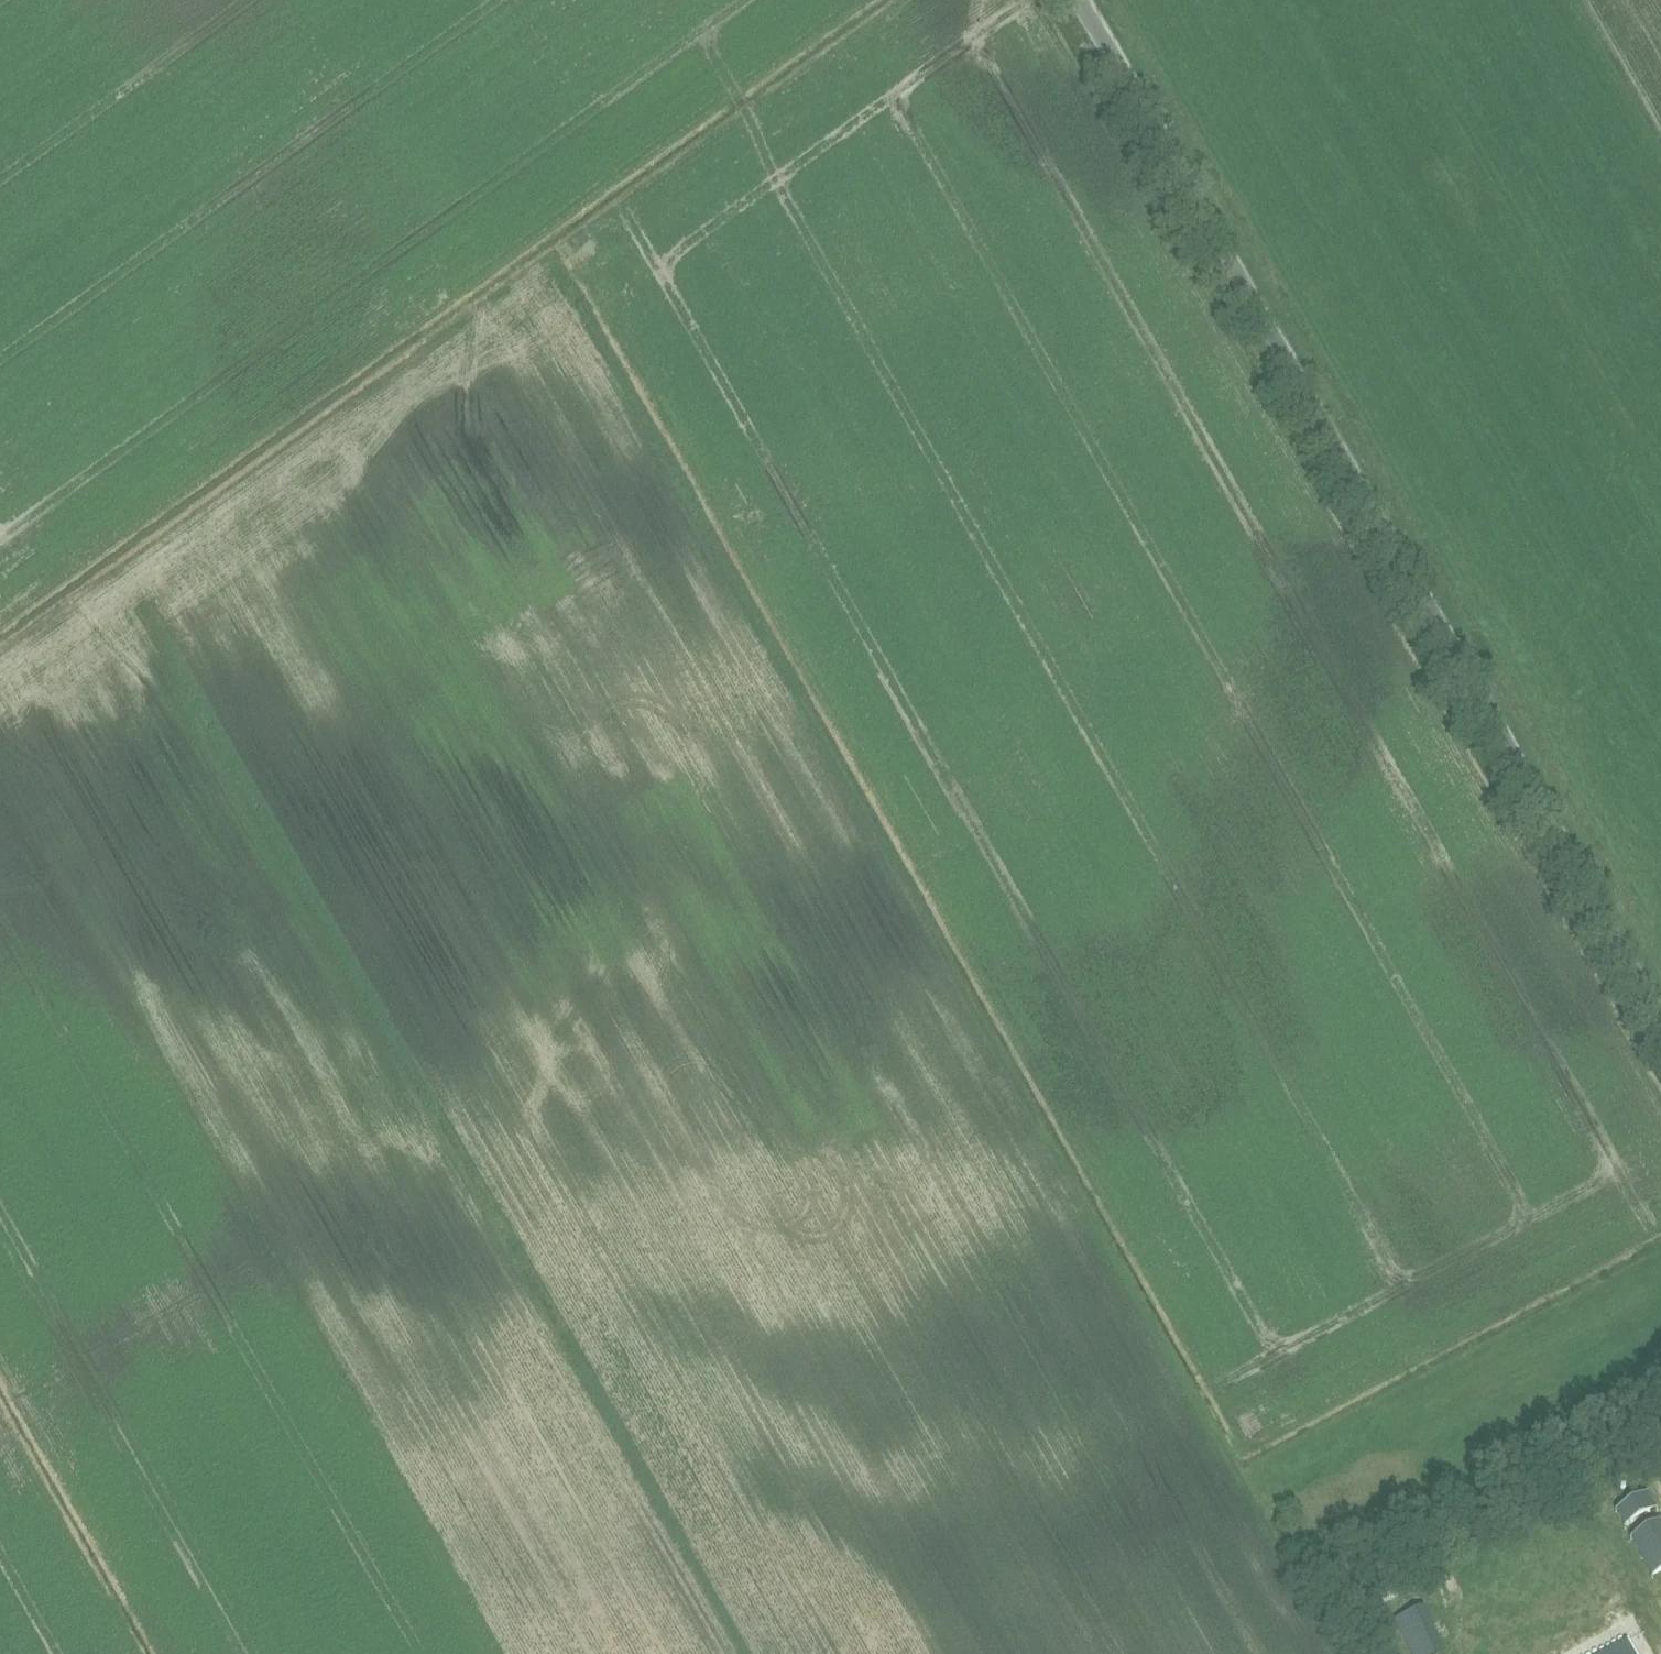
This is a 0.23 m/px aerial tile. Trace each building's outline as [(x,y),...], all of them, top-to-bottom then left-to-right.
[(1648,1500),(1618,1515),(1626,1530),(1656,1514),(1648,1500)] [(1633,1539),(1653,1576),(1660,1572),(1660,1523),(1633,1539)] [(1601,1653),(1635,1653),(1627,1640),(1601,1653)]
